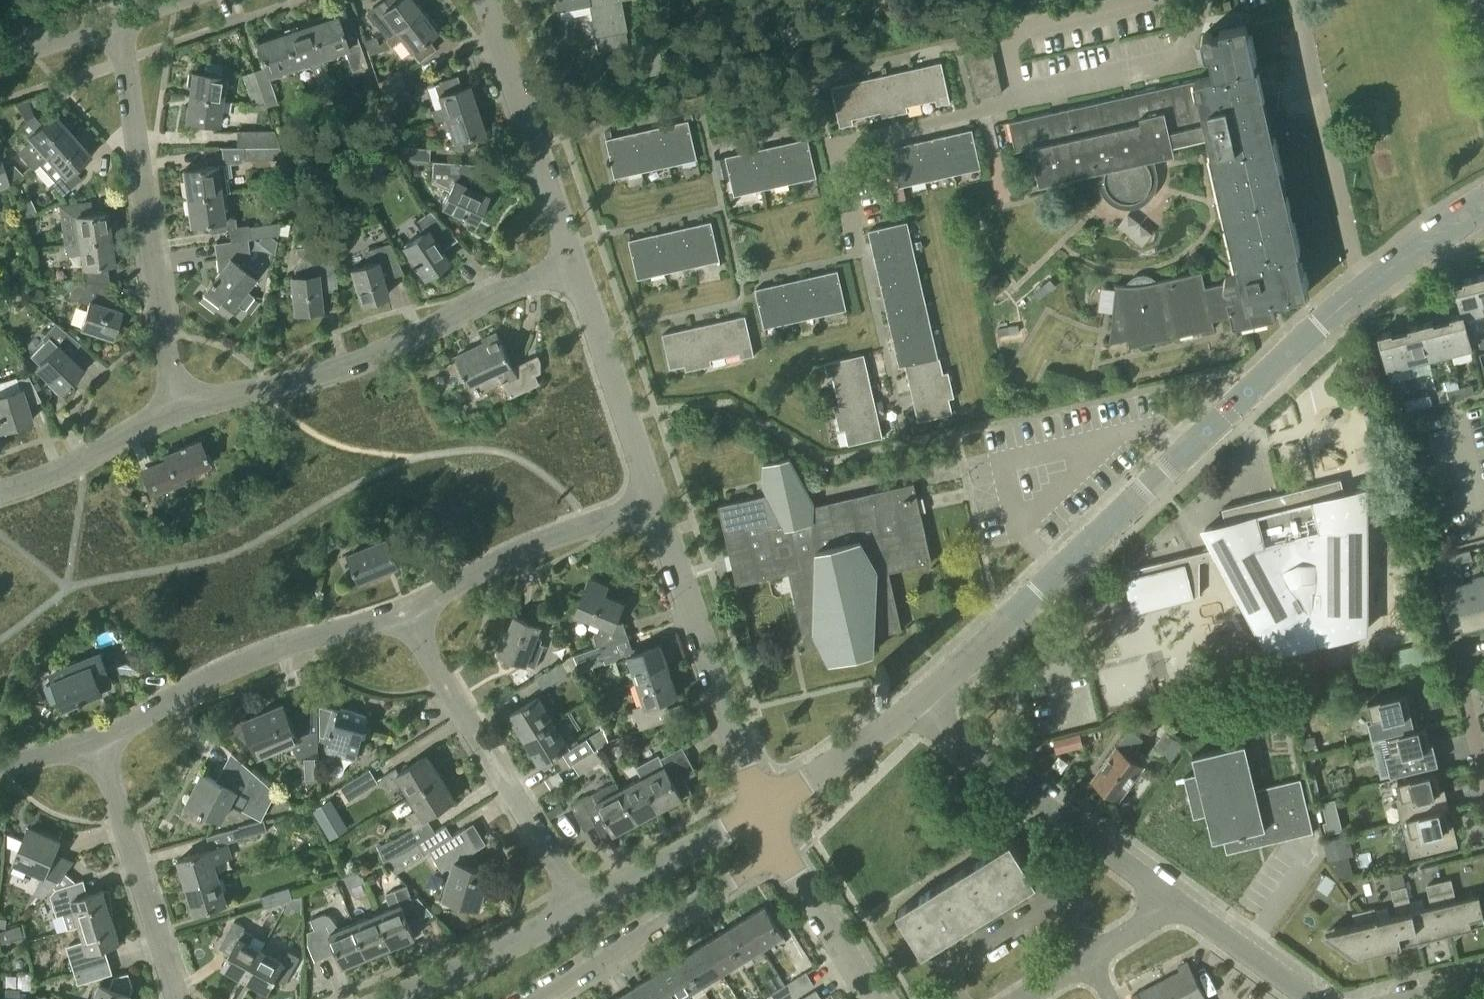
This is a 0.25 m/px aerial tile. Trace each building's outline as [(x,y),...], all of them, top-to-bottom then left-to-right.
[(421,12),(417,7),(419,4),(416,0),(397,0),(395,2),(394,0),(385,0),(366,14),(386,39),(384,40),(384,41),(421,12)] [(628,31),(622,0),(558,0),(560,11),(591,5),(597,37),(600,50),(631,44),(628,31)] [(1223,3),(1225,10),(1232,9),(1230,1),(1223,3)] [(421,12),(384,41),(390,49),(402,40),(410,51),(418,61),(435,48),(427,38),(436,31),(435,30),(437,27),(429,16),(425,17),(421,12)] [(335,16),(309,25),(320,58),(344,49),(352,71),(366,66),(353,27),(341,32),(335,16)] [(1201,39),(1202,40),(1205,57),(1210,56),(1214,75),(1195,80),(1195,81),(1009,123),(1016,152),(1031,149),(1040,186),(1101,172),(1105,172),(1105,175),(1104,178),(1104,181),(1104,183),(1105,186),(1106,189),(1107,191),(1108,194),(1110,196),(1112,198),(1114,199),(1116,201),(1119,202),(1122,203),(1124,204),(1127,204),(1130,204),(1132,204),(1135,203),(1138,202),(1140,201),(1142,200),(1145,198),(1147,196),(1148,194),(1150,191),(1151,189),(1152,186),(1152,184),(1153,181),(1153,178),(1152,175),(1151,173),(1151,170),(1149,168),(1148,165),(1146,163),(1150,161),(1175,155),(1172,145),(1208,137),(1212,153),(1213,152),(1238,264),(1237,264),(1239,274),(1228,277),(1227,277),(1226,278),(1225,279),(1224,280),(1224,281),(1224,283),(1224,284),(1205,288),(1202,274),(1203,273),(1203,272),(1159,282),(1153,283),(1147,284),(1140,285),(1134,285),(1127,285),(1121,285),(1115,285),(1115,286),(1121,287),(1116,337),(1127,334),(1130,348),(1214,328),(1211,315),(1230,311),(1233,324),(1276,314),(1273,301),(1307,293),(1297,250),(1296,250),(1267,123),(1276,121),(1273,108),(1277,107),(1279,91),(1261,96),(1255,68),(1256,68),(1246,24),(1219,30),(1221,36),(1214,37),(1213,36),(1212,35),(1211,34),(1210,33),(1209,33),(1208,33),(1206,33),(1205,33),(1204,34),(1203,35),(1202,36),(1202,37),(1201,39)] [(320,58),(309,25),(282,33),(294,66),(309,61),(321,97),(332,93),(320,58)] [(961,32),(977,99),(1003,93),(987,26),(961,32)] [(264,68),(253,72),(263,102),(265,108),(277,104),(267,75),(294,66),(282,33),(256,42),(264,68)] [(364,42),(367,51),(379,47),(379,45),(376,37),(376,38),(364,42)] [(205,64),(204,73),(193,72),(193,73),(189,75),(188,86),(191,89),(190,96),(222,101),(225,76),(223,76),(224,66),(221,63),(209,61),(205,64)] [(941,63),(913,69),(921,104),(936,100),(937,105),(950,102),(941,63)] [(913,69),(886,75),(895,115),(908,112),(907,107),(921,104),(913,69)] [(263,102),(253,72),(242,76),(252,105),(263,102)] [(381,94),(405,86),(401,74),(377,82),(381,94)] [(895,115),(886,75),(859,81),(867,116),(881,113),(882,118),(895,115)] [(445,119),(476,109),(473,101),(475,98),(471,88),(469,87),(468,86),(460,88),(456,77),(433,85),(433,86),(434,86),(441,107),(431,111),(435,123),(445,119)] [(867,116),(859,81),(831,88),(840,127),(853,124),(852,119),(867,116)] [(409,98),(405,86),(381,94),(385,105),(409,98)] [(222,101),(190,96),(188,106),(185,107),(184,117),(186,120),(186,121),(218,125),(222,101)] [(476,109),(445,119),(456,152),(472,147),(468,137),(484,132),(484,130),(485,128),(482,120),(479,119),(476,109)] [(32,168),(71,134),(53,114),(36,129),(28,120),(20,127),(31,140),(18,152),(32,168)] [(689,121),(661,127),(670,166),(697,160),(689,121)] [(670,166),(661,127),(634,133),(643,172),(670,166)] [(236,148),(241,147),(280,147),(276,131),(236,130),(236,148)] [(972,130),(945,136),(953,175),(981,169),(972,130)] [(643,172),(634,133),(606,139),(615,178),(643,172)] [(89,154),(71,134),(32,168),(32,169),(37,164),(54,182),(50,186),(60,197),(80,179),(72,170),(89,154)] [(945,136),(918,142),(926,181),(953,175),(945,136)] [(808,138),(780,145),(789,184),(817,177),(808,138)] [(926,181),(918,142),(890,149),(899,187),(926,181)] [(780,145),(753,151),(762,190),(789,184),(780,145)] [(282,159),(280,147),(241,147),(244,159),(282,159)] [(431,150),(400,148),(403,158),(431,160),(431,150)] [(762,190),(753,151),(726,157),(729,173),(735,196),(762,190)] [(729,173),(726,157),(716,160),(719,175),(729,173)] [(10,186),(0,158),(0,189),(10,186)] [(479,166),(432,162),(431,180),(453,182),(441,206),(475,222),(486,197),(472,190),(477,179),(479,166)] [(186,198),(219,193),(230,192),(226,165),(182,172),(186,198)] [(219,193),(186,198),(190,225),(207,223),(208,233),(232,230),(237,229),(236,220),(231,221),(230,216),(223,217),(219,193)] [(64,244),(110,238),(106,212),(90,214),(89,202),(59,206),(64,244)] [(457,241),(455,239),(429,212),(414,223),(421,234),(402,247),(422,278),(447,262),(440,252),(457,241)] [(248,226),(250,238),(277,236),(279,222),(248,226)] [(684,228),(693,267),(720,261),(712,222),(684,228)] [(875,259),(914,250),(907,222),(869,231),(875,259)] [(693,267),(684,228),(657,234),(666,273),(693,267)] [(666,273),(657,234),(629,241),(637,280),(666,273)] [(382,280),(401,273),(403,273),(385,236),(366,242),(368,249),(362,251),(366,264),(350,268),(361,303),(386,295),(382,280)] [(110,238),(64,244),(66,257),(79,255),(83,281),(108,283),(106,264),(113,263),(110,238)] [(226,262),(206,288),(230,307),(254,277),(238,265),(252,248),(250,238),(215,243),(217,257),(220,257),(226,262)] [(319,292),(335,290),(336,290),(331,243),(295,247),(295,253),(301,258),(292,269),(293,277),(290,277),(294,312),(320,309),(319,292)] [(914,250),(875,259),(881,286),(920,277),(914,250)] [(837,271),(810,277),(819,316),(847,310),(837,271)] [(1475,277),(1483,310),(1483,275),(1475,277)] [(819,316),(810,277),(783,283),(792,322),(819,316)] [(920,277),(881,286),(887,313),(926,305),(920,277)] [(1463,280),(1463,283),(1455,285),(1455,289),(1462,313),(1463,313),(1464,317),(1483,312),(1483,310),(1475,277),(1463,280)] [(1043,285),(1049,291),(1055,287),(1049,280),(1043,285)] [(108,283),(83,281),(73,281),(68,297),(88,304),(81,328),(111,338),(120,311),(102,305),(109,283),(108,283)] [(792,322),(783,283),(756,290),(765,329),(792,322)] [(932,332),(926,305),(887,313),(893,341),(932,332)] [(1450,316),(1450,319),(1442,321),(1451,354),(1472,348),(1464,317),(1463,313),(1462,313),(1450,316)] [(717,322),(725,357),(740,354),(741,359),(754,356),(745,316),(717,322)] [(1434,323),(1433,321),(1421,324),(1430,359),(1451,354),(1442,321),(1434,323)] [(717,322),(690,329),(699,368),(712,365),(710,360),(725,357),(717,322)] [(68,356),(69,354),(80,343),(55,323),(44,334),(47,336),(30,354),(30,355),(39,364),(36,367),(60,390),(81,368),(68,356)] [(1433,372),(1430,359),(1421,324),(1408,327),(1408,330),(1400,332),(1409,365),(1412,377),(1433,372)] [(699,368),(690,329),(662,335),(670,369),(685,366),(686,371),(699,368)] [(514,365),(512,362),(498,331),(483,338),(485,342),(456,356),(469,384),(470,384),(470,383),(505,366),(511,378),(504,381),(511,396),(540,382),(536,373),(541,370),(541,359),(538,353),(514,365)] [(1392,334),(1391,331),(1378,335),(1387,370),(1409,365),(1400,332),(1392,334)] [(932,332),(893,341),(900,367),(905,366),(906,367),(940,359),(940,358),(938,358),(932,332)] [(836,390),(870,382),(864,355),(824,364),(827,377),(833,376),(836,390)] [(943,373),(940,359),(906,367),(912,394),(951,385),(948,372),(943,373)] [(40,400),(27,375),(16,379),(19,389),(0,395),(0,429),(30,419),(26,405),(40,400)] [(444,381),(442,377),(438,376),(434,378),(433,382),(435,386),(439,387),(443,385),(444,381)] [(870,382),(836,390),(839,405),(834,406),(837,419),(876,410),(870,382)] [(951,385),(912,394),(918,422),(952,414),(949,399),(954,397),(951,385)] [(1472,385),(1459,388),(1462,397),(1474,393),(1472,385)] [(796,399),(802,417),(831,406),(824,388),(796,399)] [(1462,397),(1459,388),(1447,391),(1449,400),(1462,397)] [(1432,404),(1430,395),(1417,399),(1420,407),(1432,404)] [(1417,399),(1405,402),(1407,411),(1420,407),(1417,399)] [(883,437),(876,410),(837,419),(840,431),(845,430),(848,445),(883,437)] [(164,460),(152,465),(139,470),(149,495),(184,481),(182,474),(208,463),(198,439),(162,454),(164,460)] [(774,507),(789,573),(806,651),(822,648),(830,662),(875,652),(876,636),(903,630),(890,572),(932,562),(920,512),(916,513),(913,499),(917,498),(914,482),(871,492),(871,496),(814,509),(814,502),(790,458),(763,464),(761,484),(767,494),(774,507)] [(1365,535),(1356,535),(1356,522),(1365,519),(1364,491),(1345,495),(1341,480),(1222,510),(1226,525),(1207,530),(1216,549),(1130,570),(1132,578),(1126,579),(1135,612),(1199,596),(1200,560),(1233,552),(1229,553),(1228,554),(1234,566),(1227,570),(1240,594),(1231,599),(1240,615),(1248,610),(1272,654),(1308,635),(1310,638),(1314,639),(1318,639),(1321,638),(1324,634),(1324,631),(1365,631),(1365,581),(1375,581),(1375,563),(1365,563),(1365,535)] [(774,507),(767,494),(718,505),(736,585),(789,573),(774,507)] [(148,503),(145,495),(138,497),(141,506),(148,503)] [(1441,503),(1440,514),(1456,516),(1457,504),(1441,503)] [(359,581),(400,565),(388,537),(347,553),(359,581)] [(1469,550),(1457,554),(1459,563),(1472,559),(1469,550)] [(1457,554),(1444,557),(1446,566),(1459,563),(1457,554)] [(1465,584),(1476,627),(1483,625),(1483,576),(1473,579),(1474,582),(1465,584)] [(600,646),(629,637),(620,611),(624,603),(605,595),(608,587),(590,579),(576,613),(598,622),(593,634),(597,647),(600,646)] [(1465,584),(1455,586),(1455,583),(1440,587),(1450,627),(1451,631),(1461,628),(1462,631),(1476,627),(1465,584)] [(1124,657),(1091,661),(1095,691),(1176,681),(1170,628),(1183,626),(1181,604),(1163,607),(1165,627),(1159,628),(1160,639),(1122,644),(1124,657)] [(541,626),(516,616),(505,612),(496,634),(505,638),(500,653),(527,664),(541,626)] [(554,640),(563,636),(560,629),(551,632),(554,640)] [(635,654),(629,637),(600,646),(605,664),(617,660),(621,673),(633,669),(638,683),(670,672),(661,645),(635,654)] [(112,680),(101,652),(64,667),(67,675),(54,680),(65,708),(103,693),(100,685),(112,680)] [(535,677),(541,688),(542,689),(570,673),(565,666),(575,661),(572,654),(535,677)] [(890,678),(888,673),(883,665),(876,666),(876,673),(883,684),(890,683),(890,678)] [(670,672),(638,683),(645,705),(634,709),(641,730),(669,720),(663,701),(678,695),(670,672)] [(1371,741),(1425,728),(1425,727),(1418,729),(1415,718),(1412,718),(1410,711),(1406,694),(1399,695),(1399,693),(1385,696),(1386,699),(1367,703),(1371,720),(1367,721),(1372,740),(1371,741)] [(524,740),(554,722),(538,696),(509,714),(524,740)] [(312,709),(295,716),(289,719),(282,703),(244,719),(245,724),(233,737),(245,747),(254,744),(259,755),(290,741),(298,759),(318,750),(317,731),(312,731),(312,709)] [(357,759),(359,751),(369,717),(339,708),(338,711),(329,708),(323,728),(333,731),(327,751),(357,759)] [(1146,734),(1154,723),(1143,715),(1135,726),(1146,734)] [(554,722),(524,740),(540,765),(555,756),(563,770),(572,764),(579,775),(604,759),(598,748),(609,741),(603,728),(570,748),(554,722)] [(1425,728),(1371,741),(1371,742),(1386,738),(1390,754),(1386,755),(1391,774),(1390,774),(1390,776),(1438,764),(1438,762),(1436,763),(1434,751),(1431,752),(1425,728)] [(1130,729),(1117,747),(1116,747),(1092,780),(1105,790),(1136,749),(1143,739),(1130,729)] [(1184,744),(1175,738),(1166,730),(1154,748),(1162,754),(1162,755),(1171,762),(1184,744)] [(1082,746),(1079,734),(1054,740),(1057,752),(1082,746)] [(1317,751),(1314,734),(1301,737),(1304,754),(1317,751)] [(1255,790),(1250,769),(1244,746),(1245,745),(1245,744),(1192,757),(1193,758),(1195,758),(1199,773),(1184,777),(1194,818),(1209,814),(1215,839),(1212,840),(1213,841),(1223,839),(1227,853),(1256,846),(1260,845),(1277,841),(1300,836),(1313,832),(1300,779),(1255,790)] [(660,810),(682,798),(692,793),(684,779),(696,772),(682,747),(661,758),(659,755),(636,767),(642,778),(643,778),(660,810)] [(1136,749),(1105,790),(1119,800),(1144,767),(1141,765),(1147,757),(1136,749)] [(230,803),(262,819),(275,795),(273,794),(275,790),(231,751),(216,781),(203,774),(189,801),(222,818),(230,803)] [(410,796),(440,778),(427,756),(399,773),(396,767),(381,776),(390,791),(403,783),(410,796)] [(308,769),(315,769),(314,759),(303,759),(304,765),(308,769)] [(378,783),(370,770),(369,769),(340,787),(348,801),(378,783)] [(1401,821),(1449,809),(1448,809),(1445,797),(1442,798),(1436,773),(1397,783),(1401,799),(1398,800),(1402,820),(1401,820),(1401,821)] [(550,791),(562,800),(574,783),(562,775),(550,791)] [(440,778),(410,796),(418,809),(406,816),(413,828),(398,838),(377,846),(383,860),(409,850),(436,832),(426,817),(454,799),(440,778)] [(643,778),(642,778),(620,790),(637,822),(660,810),(643,778)] [(637,822),(620,790),(615,782),(593,793),(571,805),(585,832),(596,826),(603,839),(614,834),(637,822)] [(320,825),(338,814),(329,799),(311,810),(320,825)] [(1335,799),(1322,803),(1327,823),(1323,824),(1325,833),(1342,829),(1335,799)] [(1449,810),(1449,809),(1401,821),(1402,821),(1407,820),(1410,835),(1407,836),(1412,856),(1410,856),(1411,857),(1458,846),(1458,845),(1457,845),(1454,834),(1451,834),(1445,811),(1449,810)] [(264,819),(262,819),(238,826),(239,827),(242,839),(267,831),(264,819)] [(409,850),(383,860),(383,861),(396,874),(430,852),(442,871),(448,867),(452,872),(451,874),(444,871),(437,895),(479,908),(490,871),(476,866),(477,863),(471,853),(487,842),(474,822),(452,835),(446,826),(436,832),(409,850)] [(15,862),(42,874),(33,893),(44,897),(49,891),(65,872),(66,871),(50,864),(60,842),(30,828),(15,862)] [(953,875),(979,918),(1036,882),(1010,840),(953,875)] [(186,886),(219,876),(214,862),(232,856),(228,844),(178,860),(186,886)] [(1341,857),(1338,845),(1327,847),(1330,860),(1341,857)] [(375,865),(362,871),(368,885),(382,878),(375,865)] [(360,869),(344,875),(350,888),(365,882),(360,869)] [(65,872),(49,891),(51,895),(57,888),(74,883),(73,879),(65,872)] [(979,918),(953,875),(896,911),(923,953),(979,918)] [(1316,888),(1326,895),(1335,882),(1325,875),(1316,888)] [(219,876),(186,886),(195,912),(227,902),(219,876)] [(112,913),(109,891),(103,891),(103,890),(81,897),(76,882),(74,883),(57,888),(51,895),(54,907),(57,917),(64,914),(69,929),(80,925),(111,916),(111,914),(112,914),(112,913)] [(1406,886),(1420,946),(1421,946),(1421,945),(1432,937),(1453,932),(1455,938),(1442,882),(1441,882),(1444,894),(1430,897),(1432,906),(1412,911),(1406,886)] [(1455,938),(1456,938),(1456,937),(1467,929),(1483,925),(1483,917),(1482,908),(1477,909),(1474,896),(1455,901),(1453,891),(1445,893),(1442,882),(1455,938)] [(377,914),(390,947),(414,938),(408,923),(420,918),(407,885),(395,890),(400,904),(377,914)] [(1420,946),(1406,886),(1405,886),(1407,897),(1395,900),(1399,914),(1377,920),(1374,908),(1385,955),(1386,955),(1386,954),(1397,946),(1418,941),(1419,946),(1420,946)] [(290,887),(261,896),(265,907),(294,898),(290,887)] [(745,919),(762,948),(783,935),(765,906),(745,919)] [(1385,955),(1374,908),(1352,913),(1355,925),(1325,932),(1357,955),(1383,949),(1384,955),(1385,955)] [(367,957),(353,923),(336,930),(331,916),(329,916),(328,915),(326,914),(324,914),(322,915),(321,915),(311,919),(315,929),(308,932),(308,943),(315,961),(338,951),(344,967),(367,957)] [(390,947),(377,914),(353,923),(367,957),(390,947)] [(96,949),(119,942),(111,916),(80,925),(85,940),(74,944),(66,947),(75,971),(101,963),(96,949)] [(745,919),(725,931),(742,960),(762,948),(745,919)] [(245,980),(260,951),(239,939),(245,928),(233,922),(219,949),(229,955),(222,968),(224,969),(224,968),(245,980)] [(0,933),(0,939),(2,946),(23,940),(20,927),(0,933)] [(725,931),(705,944),(722,972),(742,960),(725,931)] [(705,944),(684,956),(702,985),(722,972),(705,944)] [(260,951),(245,980),(265,991),(266,992),(274,979),(285,985),(299,958),(288,952),(282,963),(260,951)] [(702,985),(684,956),(664,969),(681,998),(702,985)] [(109,961),(101,963),(75,971),(79,984),(113,973),(109,961)] [(1187,962),(1177,967),(1179,971),(1164,979),(1174,998),(1206,998),(1187,962)] [(632,988),(639,998),(682,998),(681,998),(664,969),(632,988)] [(806,972),(789,983),(796,995),(814,984),(806,972)] [(133,986),(129,973),(113,978),(109,987),(100,984),(95,998),(129,998),(133,986)] [(1164,979),(1139,993),(1142,998),(1174,998),(1164,979)] [(789,983),(771,994),(774,998),(790,998),(796,995),(789,983)] [(615,998),(639,998),(632,988),(615,998)] [(801,998),(823,998),(817,989),(801,998)]
